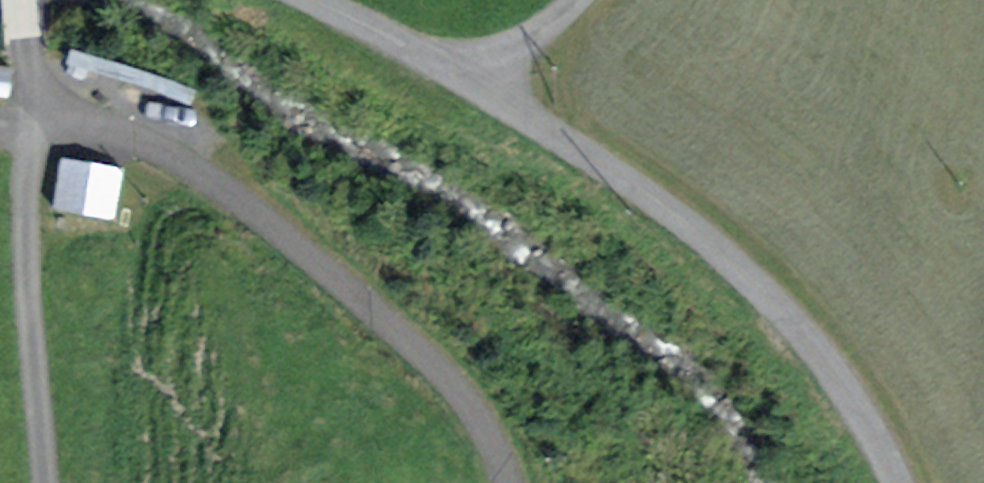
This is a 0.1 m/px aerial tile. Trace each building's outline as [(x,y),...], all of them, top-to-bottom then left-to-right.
[(55,201),(118,211),(126,159),(64,149),(55,201)]
